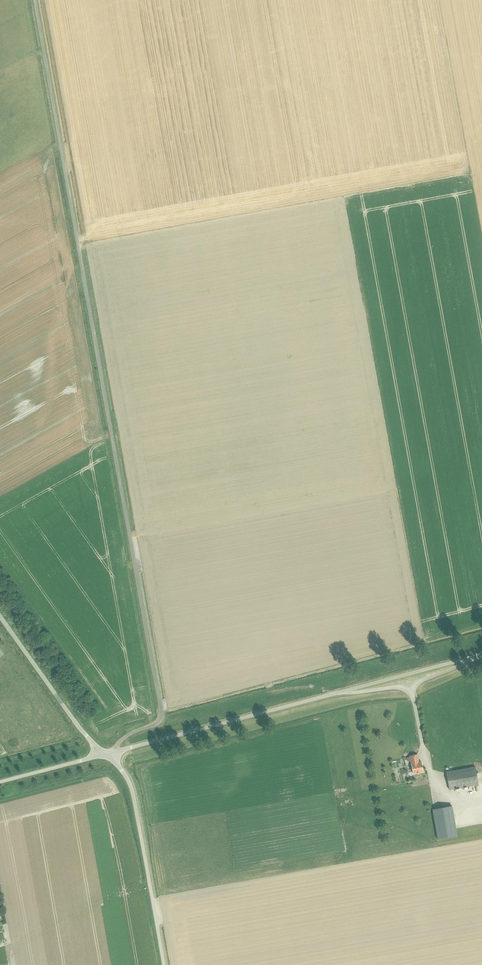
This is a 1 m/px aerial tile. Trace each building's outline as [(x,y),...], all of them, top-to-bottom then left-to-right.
[(423,772),(422,762),(419,763),(417,755),(410,756),(411,761),(415,760),(415,763),(411,764),(413,773),(423,772)] [(449,790),(478,785),(475,767),(446,772),(449,790)] [(452,806),(433,810),(438,839),(457,836),(456,828),(452,806)]
